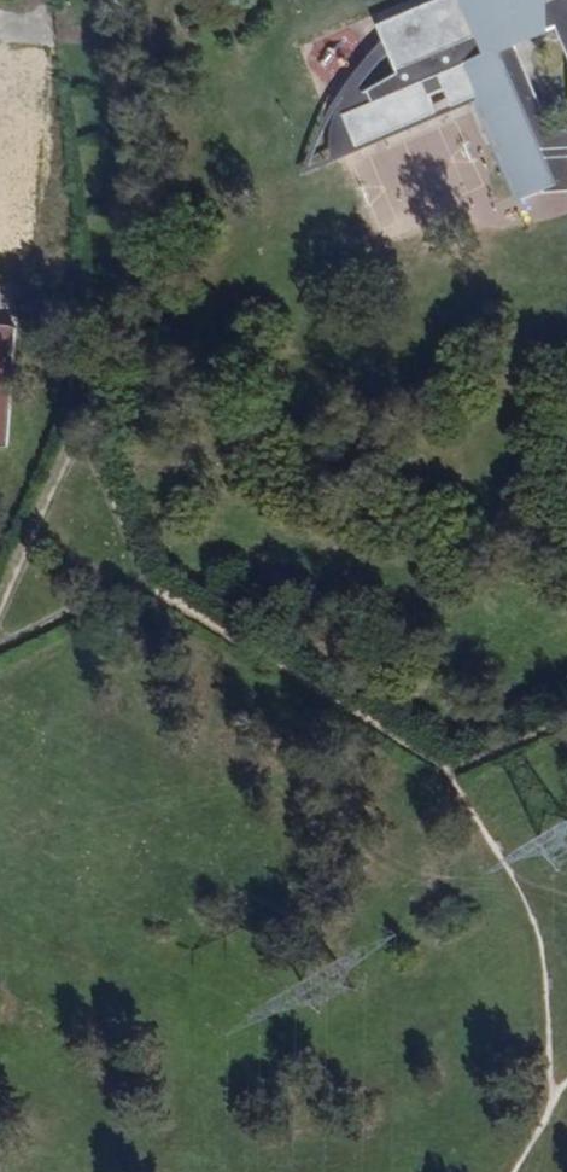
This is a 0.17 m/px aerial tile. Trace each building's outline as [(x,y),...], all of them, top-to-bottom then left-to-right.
[(566,183),(566,0),(452,0),(377,32),(396,74),(367,92),(372,103),(367,106),(342,116),(355,149),(436,116),(436,114),(451,108),(452,109),(476,99),(519,203),(566,183)] [(376,28),(377,32),(452,0),(439,0),(376,28)] [(372,103),(367,92),(362,95),(367,106),(372,103)] [(526,202),(531,220),(562,211),(556,192),(526,202)] [(7,448),(16,329),(0,328),(0,448),(7,448)]
